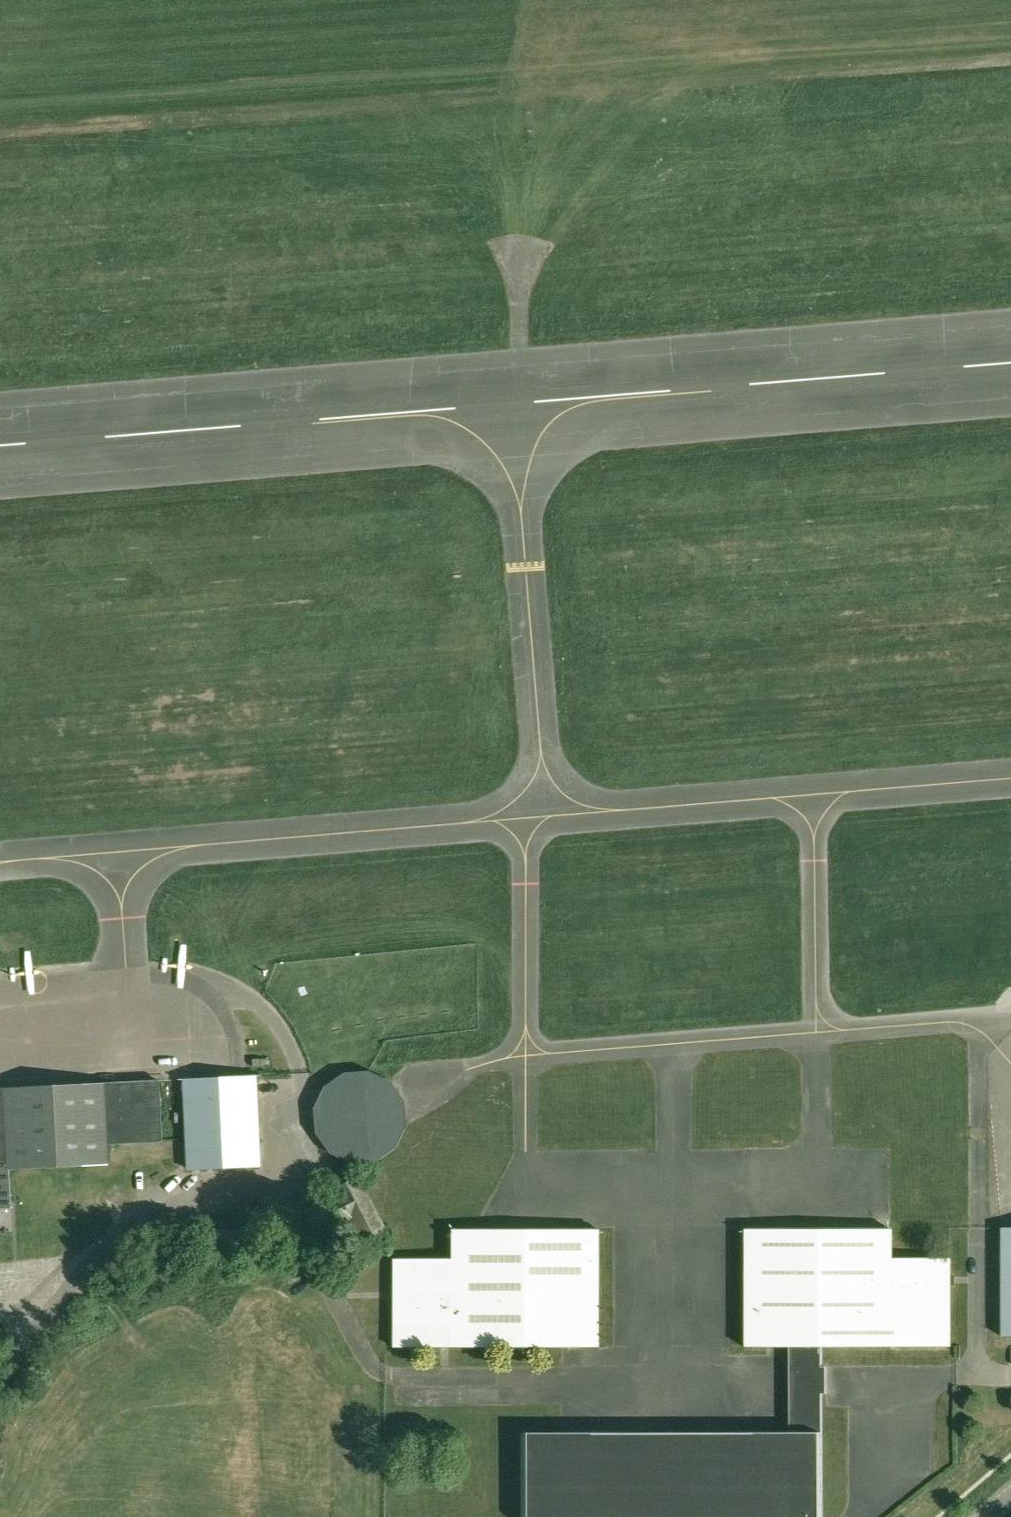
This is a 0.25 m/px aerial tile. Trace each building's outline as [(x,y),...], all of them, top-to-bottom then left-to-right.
[(327,1087),(316,1109),(318,1130),(333,1151),(356,1162),(380,1161),(400,1148),(410,1127),(408,1099),(394,1079),(373,1069),(350,1071),(327,1087)] [(258,1076),(187,1080),(191,1168),(262,1164),(258,1076)] [(12,1208),(10,1169),(108,1164),(107,1145),(163,1142),(160,1080),(0,1088),(0,1209),(12,1208)] [(343,1193),(322,1203),(335,1228),(355,1217),(367,1240),(389,1229),(362,1177),(340,1189),(343,1193)] [(394,1259),(394,1346),(599,1347),(599,1228),(453,1228),(453,1259),(394,1259)] [(745,1229),(745,1346),(788,1346),(819,1346),(949,1346),(949,1258),(891,1258),(891,1230),(745,1229)] [(1002,1336),(1010,1336),(1010,1230),(1002,1230),(1002,1336)] [(520,1516),(823,1516),(823,1431),(819,1432),(819,1391),(823,1391),(823,1367),(819,1367),(819,1346),(788,1346),(789,1432),(520,1433),(520,1516)]
